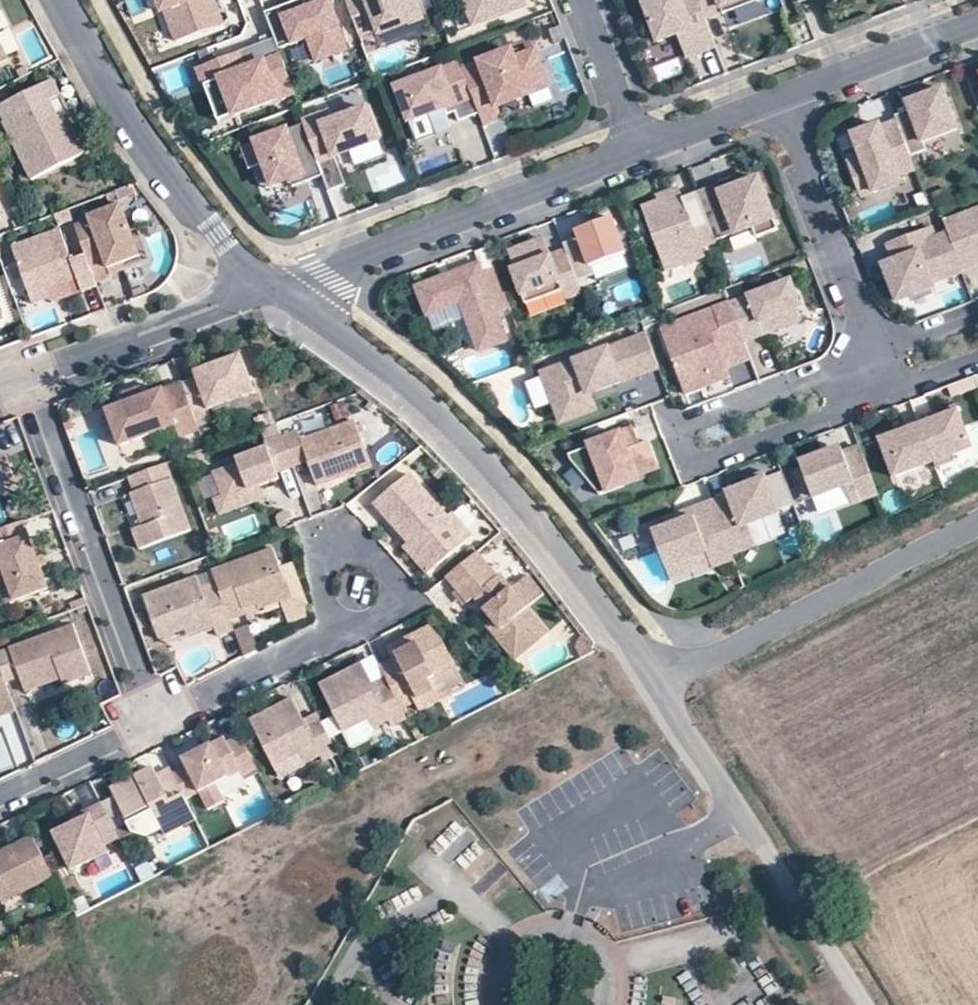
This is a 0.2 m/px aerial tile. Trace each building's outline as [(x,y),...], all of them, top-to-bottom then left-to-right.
[(214,0),(161,0),(177,42),(202,33),(200,30),(223,22),(214,0)] [(330,0),(309,0),(296,5),(294,0),(277,0),(262,5),(275,42),(305,32),(312,54),(344,44),(336,21),(337,20),(330,0)] [(356,29),(374,23),(376,29),(421,13),(416,0),(346,0),(356,29)] [(515,0),(462,0),(470,23),(517,6),(515,0)] [(713,49),(704,21),(697,0),(643,0),(641,1),(655,42),(675,36),(689,31),(696,54),(713,49)] [(721,15),(722,17),(759,5),(757,0),(697,0),(704,21),(721,15)] [(9,29),(3,10),(0,11),(0,32),(9,29)] [(202,33),(223,25),(223,22),(200,30),(202,33)] [(696,54),(689,31),(675,36),(682,59),(696,54)] [(260,56),(278,50),(275,42),(272,32),(237,44),(240,52),(257,47),(260,56)] [(291,86),(278,50),(260,56),(257,47),(240,52),(237,44),(195,59),(201,77),(217,72),(230,107),(291,86)] [(543,86),(530,50),(511,57),(508,49),(459,66),(474,111),(478,122),(497,115),(492,104),(543,86)] [(454,119),(474,111),(459,66),(456,60),(391,83),(403,117),(439,105),(448,102),(450,109),(454,119)] [(217,72),(201,77),(213,113),(230,107),(217,72)] [(52,79),(0,104),(0,112),(5,121),(16,116),(20,123),(26,120),(40,148),(28,155),(21,158),(31,178),(38,175),(87,150),(85,145),(52,79)] [(961,125),(946,84),(910,97),(913,105),(898,111),(900,116),(913,151),(929,145),(926,138),(961,125)] [(450,109),(448,102),(439,105),(442,112),(450,109)] [(298,115),(299,117),(312,156),(329,150),(327,145),(337,141),(339,147),(374,135),(363,103),(328,114),(325,105),(298,115)] [(3,123),(21,158),(40,148),(26,120),(20,123),(16,116),(5,121),(3,123)] [(913,151),(900,116),(883,122),(882,120),(855,130),(863,153),(850,158),(863,193),(904,178),(902,172),(919,166),(913,151)] [(312,156),(299,117),(238,139),(246,161),(258,157),(266,179),(284,172),(286,180),(317,169),(312,156)] [(339,147),(337,141),(327,145),(329,150),(339,147)] [(266,179),(258,157),(246,161),(260,181),(266,179)] [(740,186),(736,177),(718,184),(722,193),(740,186)] [(778,230),(759,179),(740,186),(722,193),(718,184),(697,192),(708,222),(714,238),(716,241),(753,227),(757,238),(778,230)] [(641,209),(665,271),(684,264),(679,251),(700,243),(714,238),(708,222),(694,227),(682,193),(641,209)] [(127,229),(117,203),(85,215),(86,219),(71,225),(81,253),(92,281),(108,274),(107,270),(105,266),(136,254),(127,229)] [(941,223),(946,235),(959,271),(977,264),(977,209),(941,223)] [(566,250),(578,282),(594,276),(591,267),(625,254),(611,218),(576,231),(579,238),(563,244),(566,250)] [(68,258),(56,227),(8,245),(30,302),(47,295),(48,295),(45,288),(74,277),(79,289),(93,284),(92,281),(81,253),(68,258)] [(959,271),(946,235),(932,240),(927,229),(884,245),(892,264),(881,268),(894,303),(929,290),(928,285),(960,273),(959,271)] [(578,282),(566,250),(551,256),(544,239),(508,252),(515,270),(513,271),(525,304),(562,290),(566,299),(582,293),(578,282)] [(705,256),(700,243),(679,251),(684,264),(705,256)] [(460,303),(479,352),(508,341),(498,313),(511,308),(496,267),(482,272),(479,263),(416,287),(427,315),(460,303)] [(74,277),(45,288),(48,295),(47,295),(49,300),(79,289),(74,277)] [(127,288),(130,296),(130,295),(136,293),(142,291),(139,283),(127,288)] [(798,309),(788,283),(727,306),(739,337),(760,329),(762,335),(799,322),(794,310),(798,309)] [(727,306),(727,305),(653,333),(678,397),(727,379),(723,370),(748,360),(742,344),(739,337),(727,306)] [(742,344),(762,335),(760,329),(739,337),(742,344)] [(586,395),(656,369),(644,337),(574,363),(573,362),(540,375),(558,424),(592,411),(586,395)] [(251,393),(237,355),(191,373),(193,379),(178,384),(181,391),(188,412),(203,405),(205,410),(251,393)] [(178,384),(178,383),(139,397),(122,404),(103,410),(103,412),(116,447),(172,427),(176,438),(196,431),(188,412),(181,391),(178,384)] [(139,397),(136,388),(119,394),(122,404),(139,397)] [(970,450),(953,406),(929,415),(932,421),(918,427),(932,464),(933,469),(953,462),(951,457),(970,450)] [(301,415),(306,431),(324,425),(319,409),(301,415)] [(350,421),(297,441),(294,432),(278,438),(289,468),(305,462),(313,487),(332,480),(329,473),(348,466),(350,473),(367,466),(350,421)] [(901,426),(875,435),(891,479),(932,464),(918,427),(903,432),(901,426)] [(656,466),(647,443),(638,447),(631,430),(596,443),(599,452),(591,455),(589,449),(566,458),(568,462),(597,497),(621,488),(619,484),(634,478),(653,471),(656,466)] [(210,475),(218,497),(219,497),(221,505),(247,495),(246,491),(257,487),(275,480),(273,474),(289,468),(278,438),(261,445),(262,449),(232,461),(234,465),(210,475)] [(875,496),(858,448),(841,455),(833,458),(827,457),(827,454),(797,465),(810,500),(843,488),(850,506),(875,496)] [(841,455),(838,449),(827,454),(827,457),(833,458),(841,455)] [(15,489),(2,456),(0,457),(0,494),(15,489)] [(188,531),(163,465),(125,478),(131,493),(127,495),(139,527),(129,531),(136,550),(188,531)] [(350,473),(348,466),(329,473),(332,480),(350,473)] [(469,536),(449,512),(445,515),(408,471),(373,500),(407,541),(410,545),(414,542),(433,565),(469,536)] [(749,485),(763,480),(761,473),(746,478),(749,485)] [(621,488),(635,483),(634,478),(619,484),(621,488)] [(745,527),(777,515),(763,480),(749,485),(725,494),(726,497),(709,503),(726,547),(730,557),(753,548),(745,527)] [(257,487),(246,491),(247,495),(221,505),(219,497),(218,497),(210,500),(216,516),(261,500),(257,487)] [(726,547),(709,503),(688,511),(691,519),(650,534),(664,570),(726,547)] [(650,534),(691,519),(688,511),(647,527),(650,534)] [(270,523),(273,530),(280,527),(278,523),(285,520),(283,513),(275,516),(272,519),(270,523)] [(21,522),(0,529),(0,569),(12,602),(46,589),(38,567),(36,562),(34,558),(21,522)] [(433,565),(414,542),(410,545),(407,541),(401,546),(424,573),(433,565)] [(668,581),(730,558),(730,557),(726,547),(664,570),(668,581)] [(278,571),(269,549),(208,572),(212,582),(227,621),(241,615),(243,615),(238,603),(251,598),(256,610),(279,601),(269,574),(278,571)] [(474,551),(443,577),(464,602),(471,597),(490,620),(497,628),(490,633),(491,634),(512,660),(545,632),(497,574),(494,576),(474,551)] [(44,565),(40,556),(34,558),(36,562),(38,567),(44,565)] [(251,598),(238,603),(243,615),(241,615),(243,620),(277,607),(280,615),(304,606),(289,567),(278,571),(269,574),(279,601),(256,610),(251,598)] [(0,569),(0,606),(12,602),(0,569)] [(227,621),(212,582),(197,588),(193,578),(140,598),(156,640),(162,638),(208,621),(211,628),(215,637),(230,631),(227,621)] [(497,628),(490,620),(484,626),(490,633),(497,628)] [(208,621),(162,638),(164,645),(211,628),(208,621)] [(0,652),(0,674),(3,683),(15,678),(18,686),(54,673),(56,680),(58,686),(86,676),(69,627),(0,652)] [(441,641),(429,627),(386,648),(391,660),(378,666),(384,678),(399,709),(400,709),(413,703),(417,711),(438,701),(428,680),(454,668),(441,641)] [(371,686),(360,663),(317,684),(341,731),(367,719),(372,728),(387,720),(390,726),(404,719),(400,709),(399,709),(384,678),(371,686)] [(464,689),(454,668),(428,680),(438,701),(464,689)] [(54,673),(18,686),(20,693),(56,680),(54,673)] [(0,674),(0,716),(13,711),(3,683),(0,674)] [(314,714),(301,721),(289,699),(247,720),(271,767),(297,754),(302,764),(317,756),(320,762),(334,754),(314,714)] [(256,770),(238,736),(225,743),(222,738),(180,760),(184,767),(197,793),(206,810),(222,802),(213,785),(238,772),(241,777),(242,777),(256,770)] [(184,767),(171,774),(184,800),(197,793),(184,767)] [(154,774),(151,768),(142,773),(145,778),(154,774)] [(171,774),(169,770),(156,777),(154,774),(145,778),(142,773),(109,790),(126,824),(151,812),(161,831),(163,835),(194,820),(184,800),(171,774)] [(117,839),(100,804),(85,811),(87,816),(72,824),(52,834),(70,870),(106,852),(103,846),(117,839)] [(87,816),(85,811),(70,819),(72,824),(87,816)] [(161,831),(151,812),(126,824),(131,834),(146,838),(161,831)] [(29,838),(0,853),(0,903),(50,877),(29,838)]
